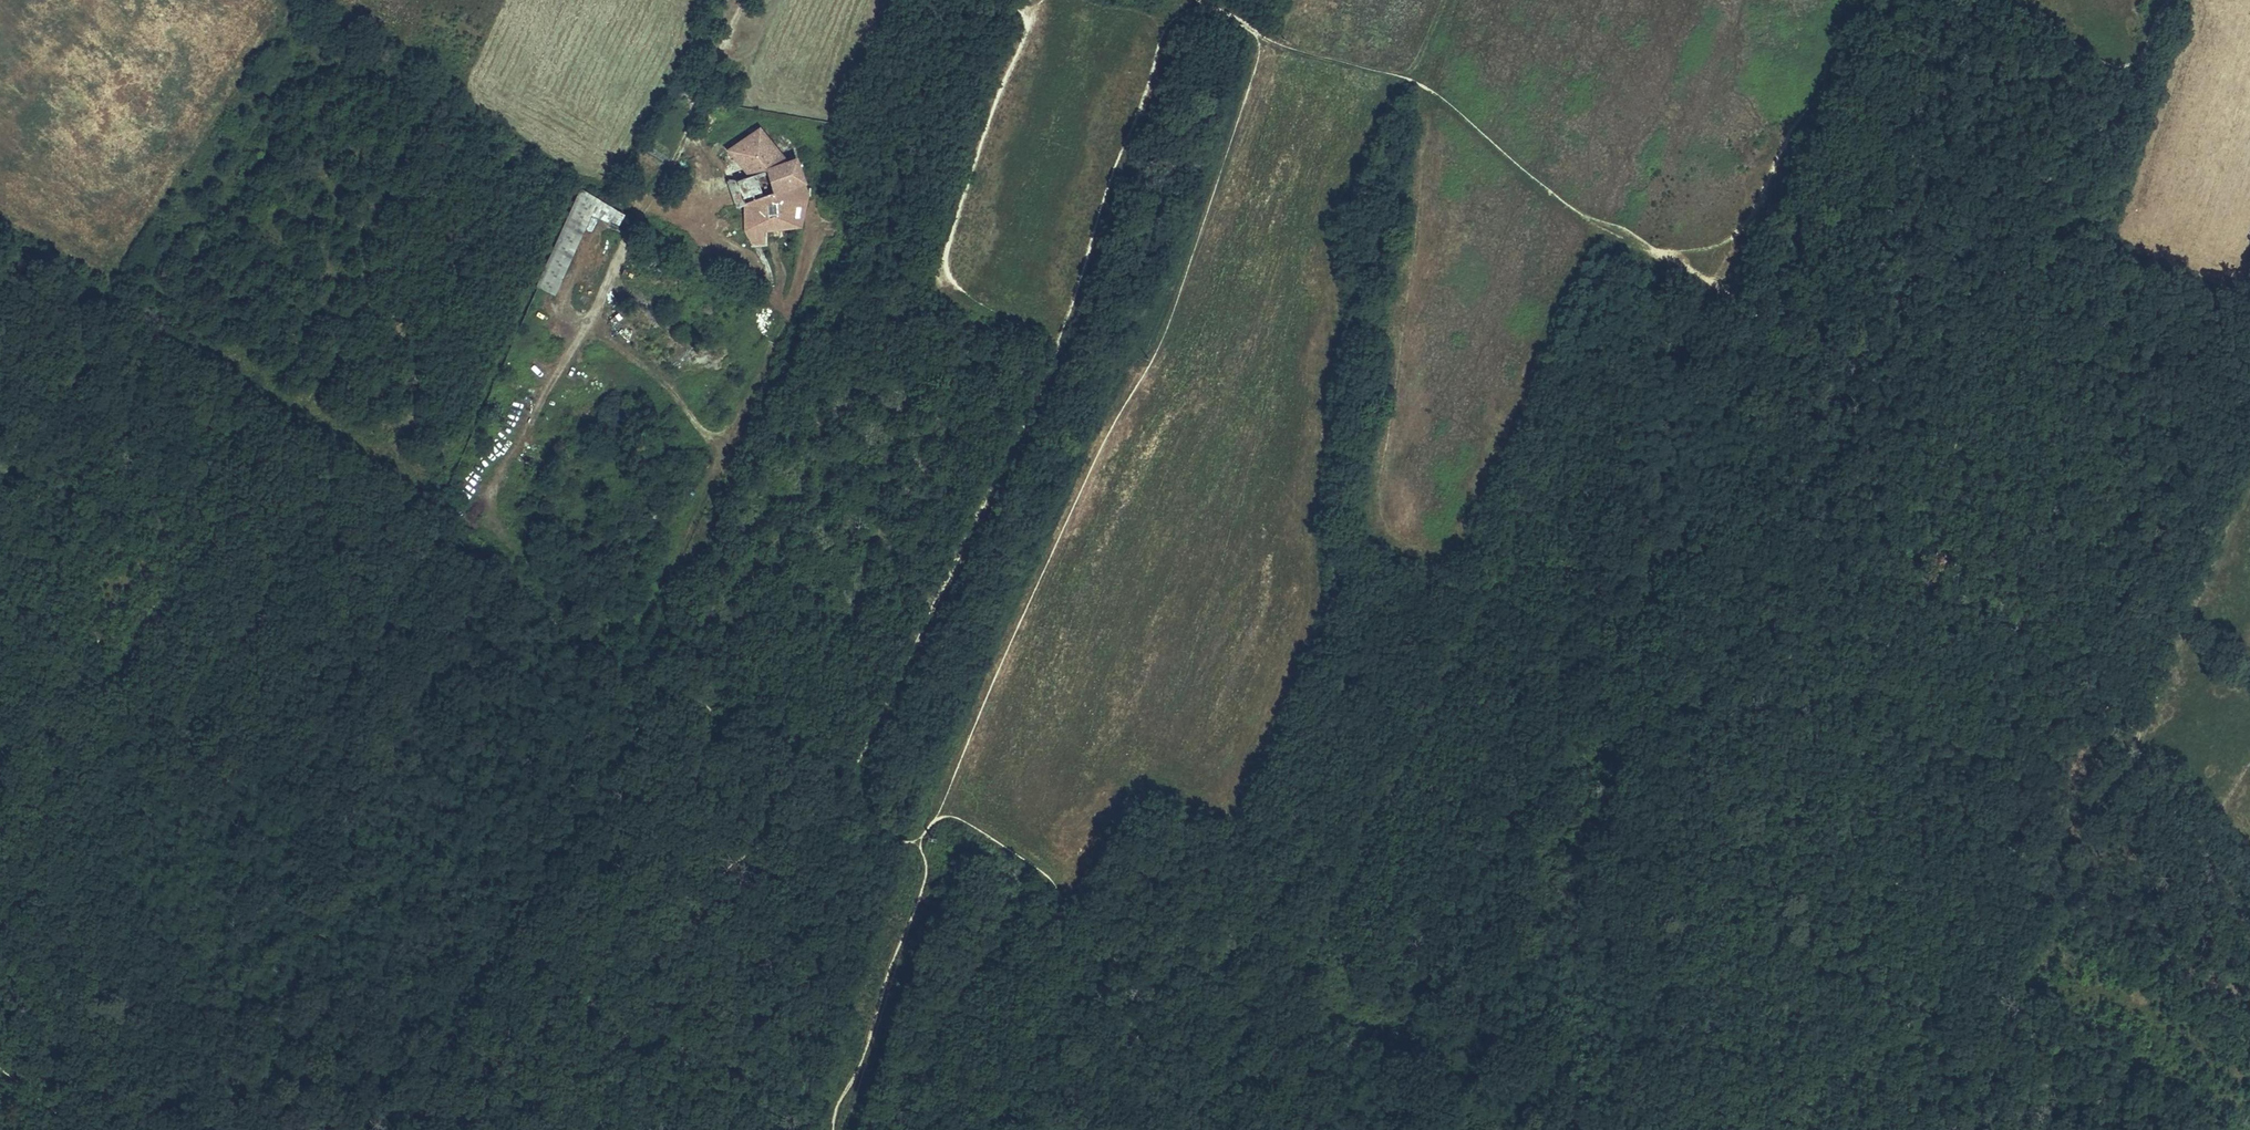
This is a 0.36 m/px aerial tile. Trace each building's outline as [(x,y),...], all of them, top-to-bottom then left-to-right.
[(773,193),(743,204),(742,204),(743,232),(752,246),(765,245),(764,231),(802,230),(811,198),(798,159),(789,162),(760,128),(729,155),(749,176),(765,171),(773,193)] [(578,188),(536,287),(555,295),(598,197),(578,188)]
